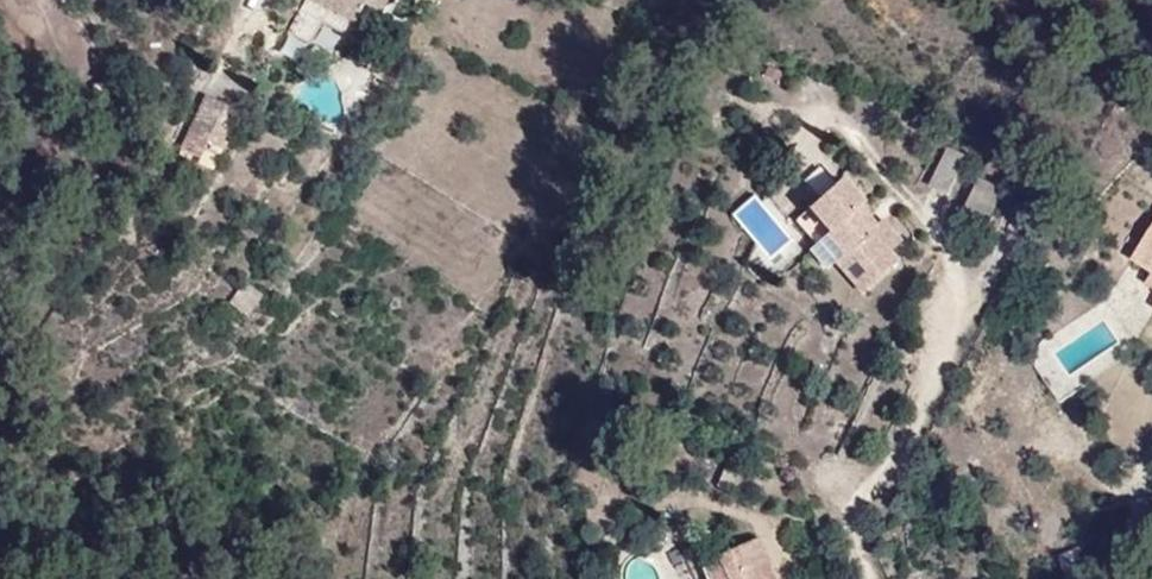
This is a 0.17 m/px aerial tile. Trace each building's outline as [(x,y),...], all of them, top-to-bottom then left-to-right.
[(360,0),(305,0),(297,12),(340,37),(330,55),(356,67),(386,14),(360,0)] [(197,153),(212,111),(186,101),(170,144),(197,153)] [(217,160),(232,117),(212,111),(197,153),(217,160)] [(941,212),(958,170),(935,162),(921,205),(941,212)] [(961,201),(986,215),(1002,186),(977,172),(961,201)] [(892,254),(872,228),(857,234),(847,224),(853,218),(828,187),(791,217),(812,246),(807,249),(822,267),(815,273),(844,307),(886,274),(879,265),(892,254)] [(1141,220),(1103,270),(1119,281),(1106,295),(1131,312),(1151,324),(1151,228),(1141,220)] [(753,543),(701,560),(707,578),(767,578),(753,543)]
